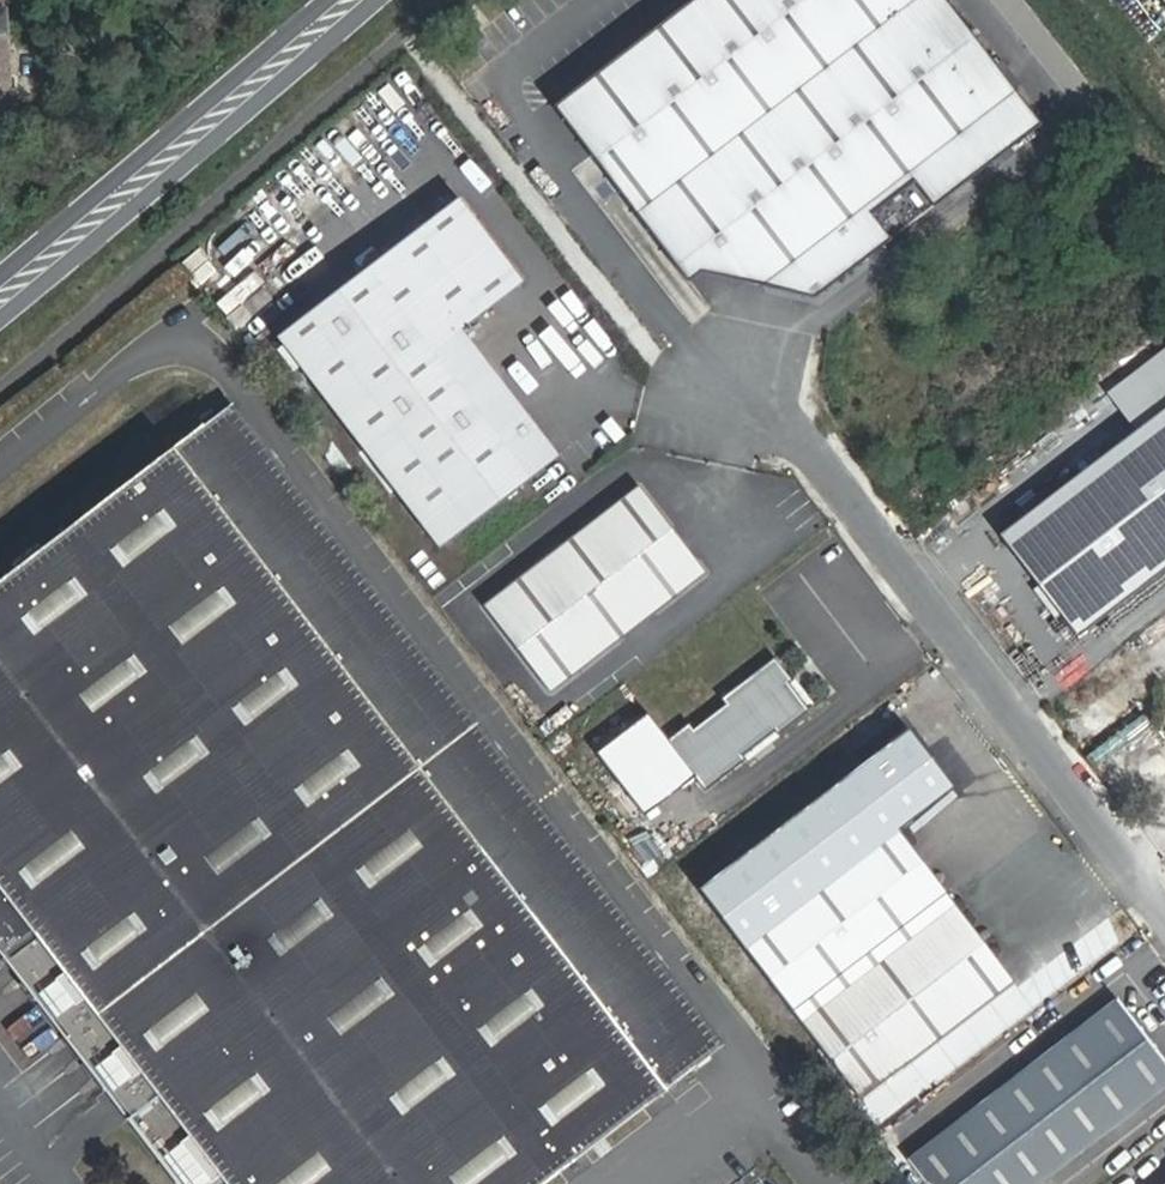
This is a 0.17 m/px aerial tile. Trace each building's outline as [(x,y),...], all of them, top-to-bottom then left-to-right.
[(14,117),(7,0),(0,0),(0,118),(14,117)] [(945,0),(691,0),(553,105),(689,280),(701,271),(816,298),(1041,125),(945,0)] [(524,287),(459,205),(277,343),(440,555),(558,464),(461,336),(524,287)] [(1138,430),(1164,410),(1164,348),(1109,390),(1138,430)] [(625,950),(209,405),(189,421),(683,1066),(702,1051),(625,950)] [(1138,430),(998,535),(1077,638),(1164,572),(1164,410),(1138,430)] [(0,565),(0,967),(168,1183),(530,1183),(683,1066),(189,421),(0,565)] [(707,577),(639,489),(482,610),(552,698),(707,577)] [(656,710),(604,748),(651,811),(702,773),(710,783),(818,703),(783,656),(674,736),(656,710)] [(1014,987),(894,829),(952,786),(907,728),(697,888),(861,1103),(1014,987)] [(917,1145),(945,1183),(1041,1183),(1164,1098),(1164,1049),(1128,997),(917,1145)]
